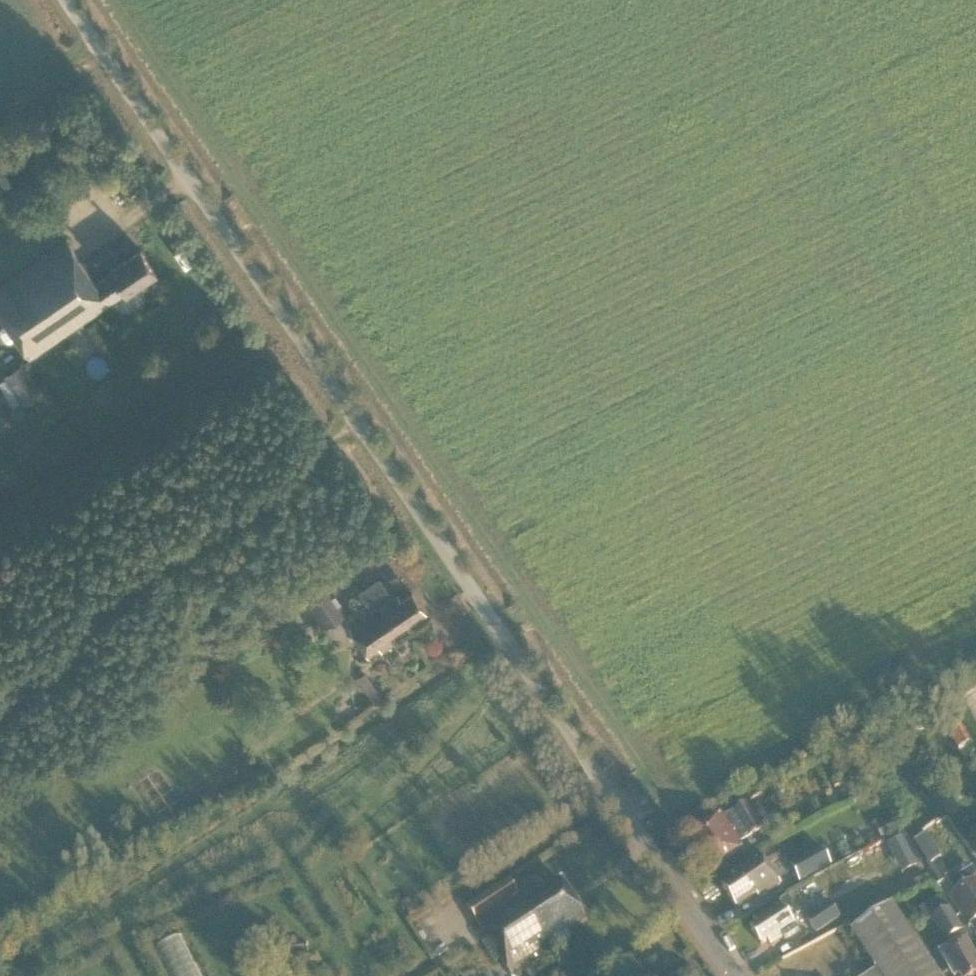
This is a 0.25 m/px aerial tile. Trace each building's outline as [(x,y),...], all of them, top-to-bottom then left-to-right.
[(27,351),(30,355),(124,290),(126,293),(157,271),(141,248),(110,269),(111,270),(96,280),(67,239),(0,285),(0,311),(27,351)] [(42,390),(22,360),(4,372),(24,401),(42,390)] [(359,588),(371,607),(392,593),(380,574),(359,588)] [(305,604),(321,629),(352,608),(335,583),(305,604)] [(426,609),(412,590),(401,598),(397,592),(350,625),(370,655),(395,638),(394,637),(409,627),(406,623),(426,609)] [(384,695),(365,670),(353,679),(372,704),(384,695)] [(956,711),(939,721),(958,752),(975,743),(956,711)] [(762,830),(761,829),(751,813),(746,806),(722,821),(720,818),(688,838),(710,871),(742,850),(738,845),(762,830)] [(769,824),(758,808),(751,813),(761,829),(769,824)] [(892,820),(875,827),(881,841),(898,833),(892,820)] [(914,842),(930,865),(941,857),(925,834),(914,842)] [(910,853),(903,839),(887,847),(894,861),(910,853)] [(759,901),(781,886),(765,862),(780,852),(775,844),(759,854),(760,856),(731,875),(734,879),(722,888),(736,910),(756,897),(759,901)] [(822,849),(790,867),(800,885),(832,867),(822,849)] [(924,858),(912,865),(923,888),(936,882),(924,858)] [(949,897),(968,926),(975,921),(975,879),(949,897)] [(523,904),(508,881),(466,908),(510,975),(513,975),(552,951),(548,944),(585,921),(560,881),(523,904)] [(779,904),(791,922),(800,916),(788,898),(779,904)] [(413,899),(402,904),(409,918),(420,912),(413,899)] [(806,919),(816,935),(840,919),(830,903),(806,919)] [(757,926),(751,930),(761,946),(768,942),(771,947),(782,939),(784,942),(798,932),(791,922),(779,904),(753,921),(757,926)] [(891,905),(851,932),(877,971),(868,975),(939,975),(891,905)] [(934,920),(951,947),(939,953),(949,970),(952,975),(958,975),(959,975),(975,975),(975,969),(975,967),(975,957),(966,939),(949,911),(934,920)] [(189,934),(163,943),(176,975),(205,975),(189,934)]
